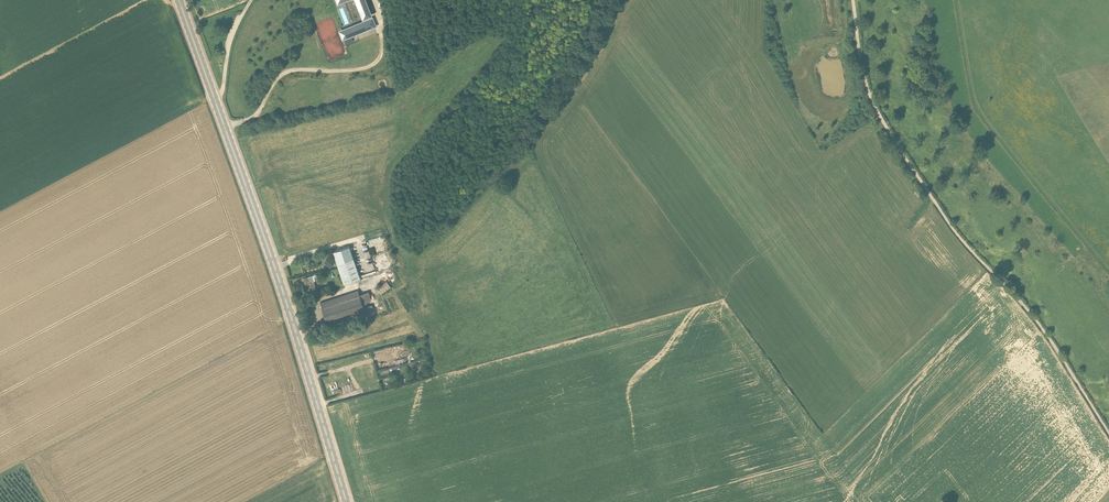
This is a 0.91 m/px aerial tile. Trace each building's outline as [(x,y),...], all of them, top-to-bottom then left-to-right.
[(364,18),(365,19),(365,20),(366,21),(353,26),(356,33),(375,26),(372,19),(368,20),(368,19),(367,18),(367,17),(371,15),(365,0),(356,0),(364,18)] [(350,28),(344,30),(347,37),(353,35),(350,28)] [(344,284),(360,278),(349,247),(333,252),(344,284)] [(329,256),(324,262),(331,268),(336,262),(329,256)] [(314,281),(312,276),(308,277),(303,278),(309,295),(317,292),(314,281)] [(381,295),(391,288),(386,281),(376,288),(381,295)] [(365,313),(359,295),(358,291),(320,303),(328,326),(366,313),(365,313)] [(373,304),(369,292),(359,295),(365,313),(374,311),(372,305),(373,304)]
